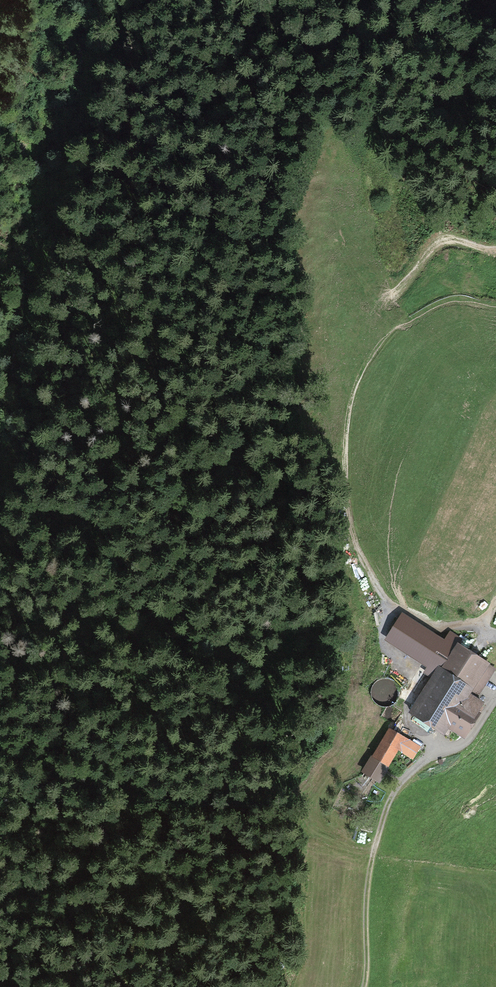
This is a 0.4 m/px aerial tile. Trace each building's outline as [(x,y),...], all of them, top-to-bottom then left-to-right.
[(413,709),(444,729),(448,723),(462,732),(482,701),(475,696),(493,668),(458,646),(452,655),(449,653),(413,709)] [(383,677),(373,688),(387,701),(397,690),(383,677)] [(361,774),(380,784),(398,752),(404,756),(411,743),(386,729),(361,774)]
